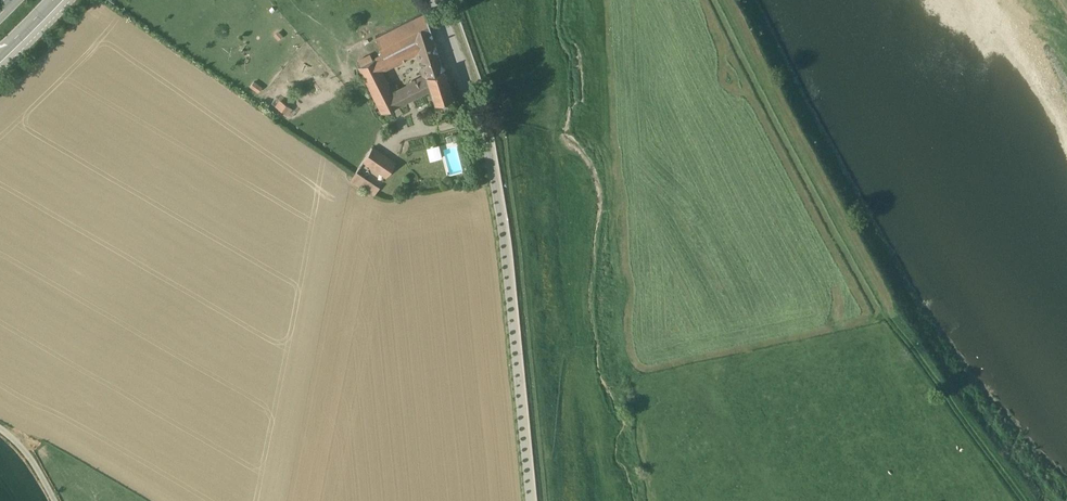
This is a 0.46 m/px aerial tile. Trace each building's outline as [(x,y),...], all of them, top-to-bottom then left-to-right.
[(421,70),(442,65),(423,7),(374,31),(380,49),(371,54),(371,55),(360,61),(357,62),(373,94),(396,83),(395,80),(390,82),(382,66),(414,51),(416,56),(419,54),(422,61),(418,62),(421,70)] [(360,61),(371,55),(371,54),(368,49),(357,55),(360,61)] [(396,83),(373,94),(380,109),(397,100),(398,101),(427,87),(429,92),(431,92),(433,98),(451,93),(442,65),(421,70),(416,73),(416,74),(396,83)] [(287,109),(291,102),(276,94),(272,101),(287,109)] [(452,138),(459,136),(457,129),(450,131),(452,138)] [(371,142),(360,158),(385,173),(395,157),(371,142)] [(446,146),(448,151),(445,152),(450,170),(463,166),(455,143),(446,146)] [(372,192),(379,183),(355,167),(348,177),(372,192)]
